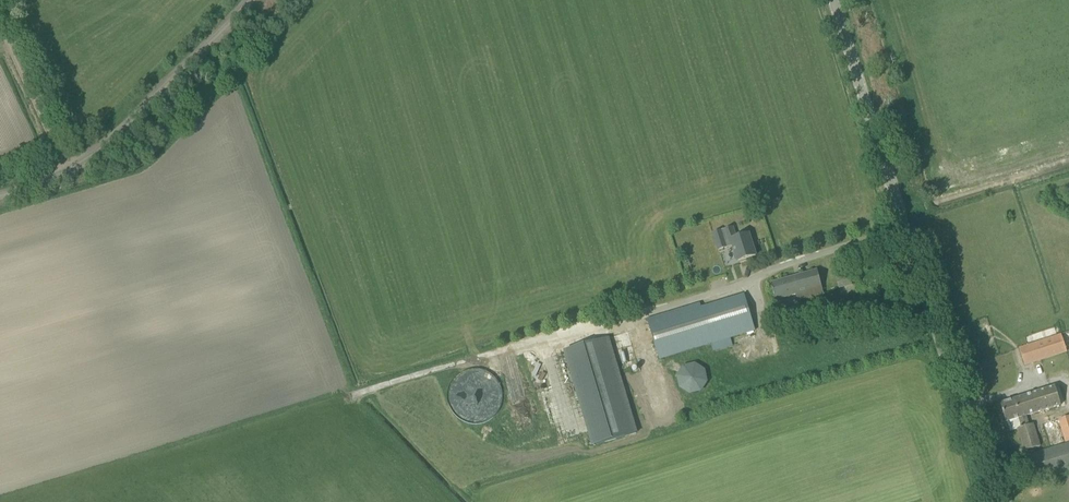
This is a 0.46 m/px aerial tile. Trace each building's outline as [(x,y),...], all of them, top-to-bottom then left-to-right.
[(733,246),(735,251),(738,261),(756,256),(749,234),(737,237),(734,228),(728,230),(728,228),(711,234),(717,251),(733,246)] [(839,288),(841,287),(852,284),(847,267),(834,271),(839,288)] [(824,294),(817,270),(771,283),(776,300),(796,295),(797,301),(824,294)] [(700,303),(647,320),(659,360),(663,359),(699,348),(711,344),(714,351),(733,345),(731,338),(755,331),(744,294),(701,307),(700,303)] [(1061,335),(1020,348),(1025,365),(1066,352),(1061,335)] [(566,350),(594,446),(636,433),(608,338),(566,350)] [(683,366),(677,378),(679,388),(689,395),(701,392),(708,382),(705,370),(695,363),(683,366)] [(447,394),(447,396),(447,398),(447,401),(448,403),(448,405),(449,407),(450,409),(451,411),(452,413),(453,415),(455,416),(457,418),(458,419),(460,420),(462,422),(464,422),(466,423),(468,424),(470,424),(473,425),(475,425),(477,425),(479,424),(481,424),(483,423),(486,423),(488,422),(489,421),(491,419),(493,418),(495,417),(496,415),(497,413),(499,411),(500,409),(501,407),(501,405),(502,403),(502,401),(503,399),(503,398),(503,396),(503,394),(502,392),(502,390),(501,388),(500,386),(499,384),(498,382),(497,380),(496,378),(494,377),(492,375),(491,374),(490,373),(488,372),(486,371),(484,371),(482,370),(479,369),(477,369),(475,369),(473,369),(471,369),(469,370),(466,370),(464,371),(462,372),(460,373),(459,374),(457,376),(455,377),(454,379),(453,380),(452,382),(451,384),(450,385),(449,388),(448,390),(448,392),(447,394)] [(1024,451),(1040,446),(1034,423),(1029,425),(1027,416),(1060,406),(1054,387),(1000,404),(1006,422),(1007,422),(1010,432),(1018,429),(1024,451)] [(1065,442),(1068,441),(1068,417),(1059,420),(1065,442)] [(1032,479),(1068,468),(1068,445),(1026,458),(1032,479)]
